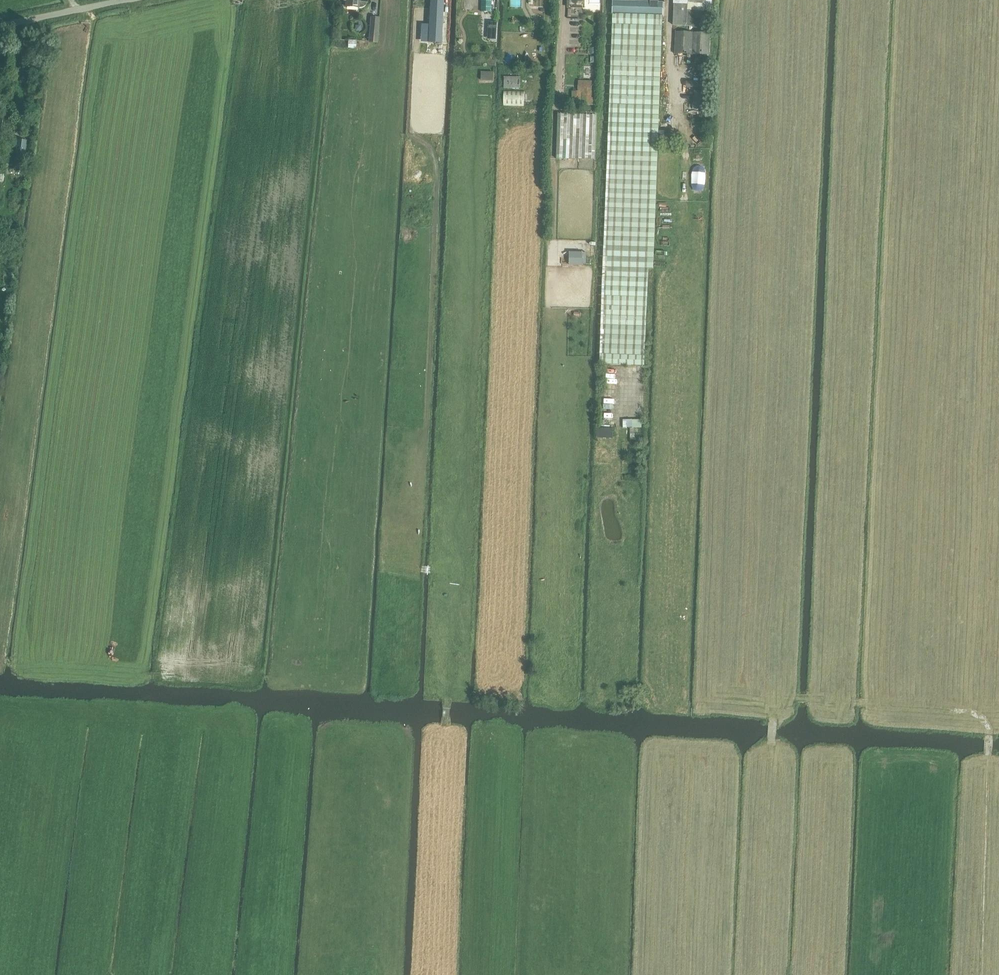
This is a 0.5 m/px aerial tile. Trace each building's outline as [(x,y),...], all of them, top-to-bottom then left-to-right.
[(428,42),(442,43),(444,0),(430,0),(429,24),(428,42)] [(482,11),(492,11),(492,1),(499,1),(499,0),(482,0),(482,11)] [(651,1),(614,0),(613,13),(663,15),(663,2),(659,1),(651,1)] [(673,25),(704,27),(705,0),(674,0),(673,25)] [(663,15),(613,13),(600,364),(645,365),(649,268),(654,268),(663,15)] [(368,41),(368,43),(376,44),(378,22),(379,18),(370,18),(370,21),(368,41)] [(676,31),(675,53),(710,54),(710,33),(676,31)] [(521,77),(505,76),(504,88),(521,88),(521,77)] [(573,91),(572,105),(581,106),(581,100),(582,100),(582,104),(594,105),(595,99),(595,98),(591,98),(592,82),(582,81),(582,92),(578,92),(573,91)] [(504,105),(525,106),(525,91),(505,90),(504,105)] [(558,114),(557,158),(596,159),(597,114),(558,114)] [(27,140),(17,139),(14,168),(23,169),(27,140)] [(570,252),(570,265),(583,265),(583,252),(570,252)] [(613,429),(597,429),(597,438),(613,438),(613,429)]
